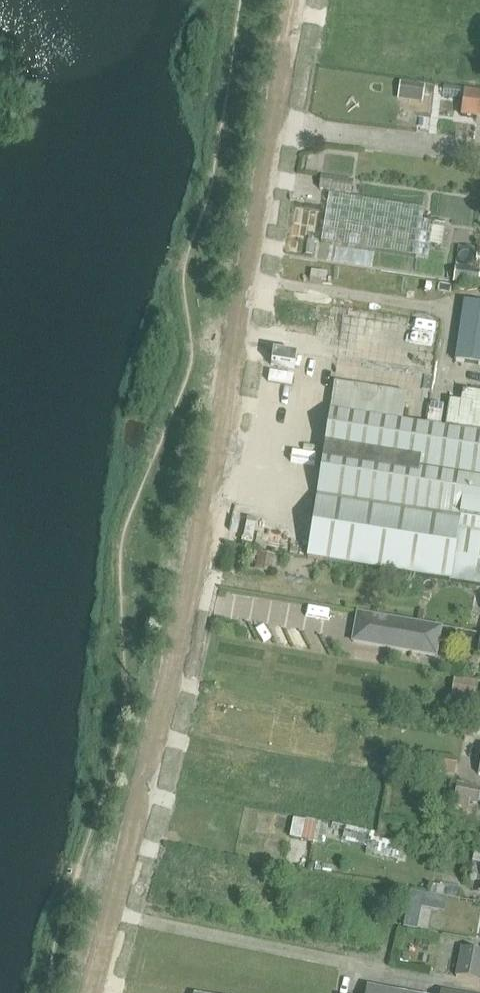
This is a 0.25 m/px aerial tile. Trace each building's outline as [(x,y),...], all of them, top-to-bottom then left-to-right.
[(462,100),(460,117),(473,118),(476,91),(463,89),(462,100)] [(351,195),(353,182),(321,176),(319,189),(351,195)] [(329,194),(321,242),(416,257),(428,259),(430,246),(442,247),(445,225),(422,221),(424,209),(329,194)] [(455,269),(453,283),(477,286),(479,272),(455,269)] [(464,302),(455,362),(479,366),(479,304),(464,302)] [(308,560),(419,577),(479,587),(479,435),(445,430),(402,423),(331,413),(318,497),(309,559),(308,560)] [(258,554),(255,567),(270,570),(273,557),(258,554)] [(436,658),(441,628),(356,613),(351,643),(436,658)] [(477,700),(479,684),(455,680),(453,696),(477,700)] [(455,777),(458,760),(434,756),(431,773),(455,777)] [(479,792),(479,790),(458,786),(455,801),(478,805),(479,792)] [(294,819),(290,838),(313,843),(316,824),(294,819)] [(409,893),(405,916),(419,918),(420,908),(423,895),(409,893)] [(461,948),(455,977),(479,982),(479,952),(461,948)]
